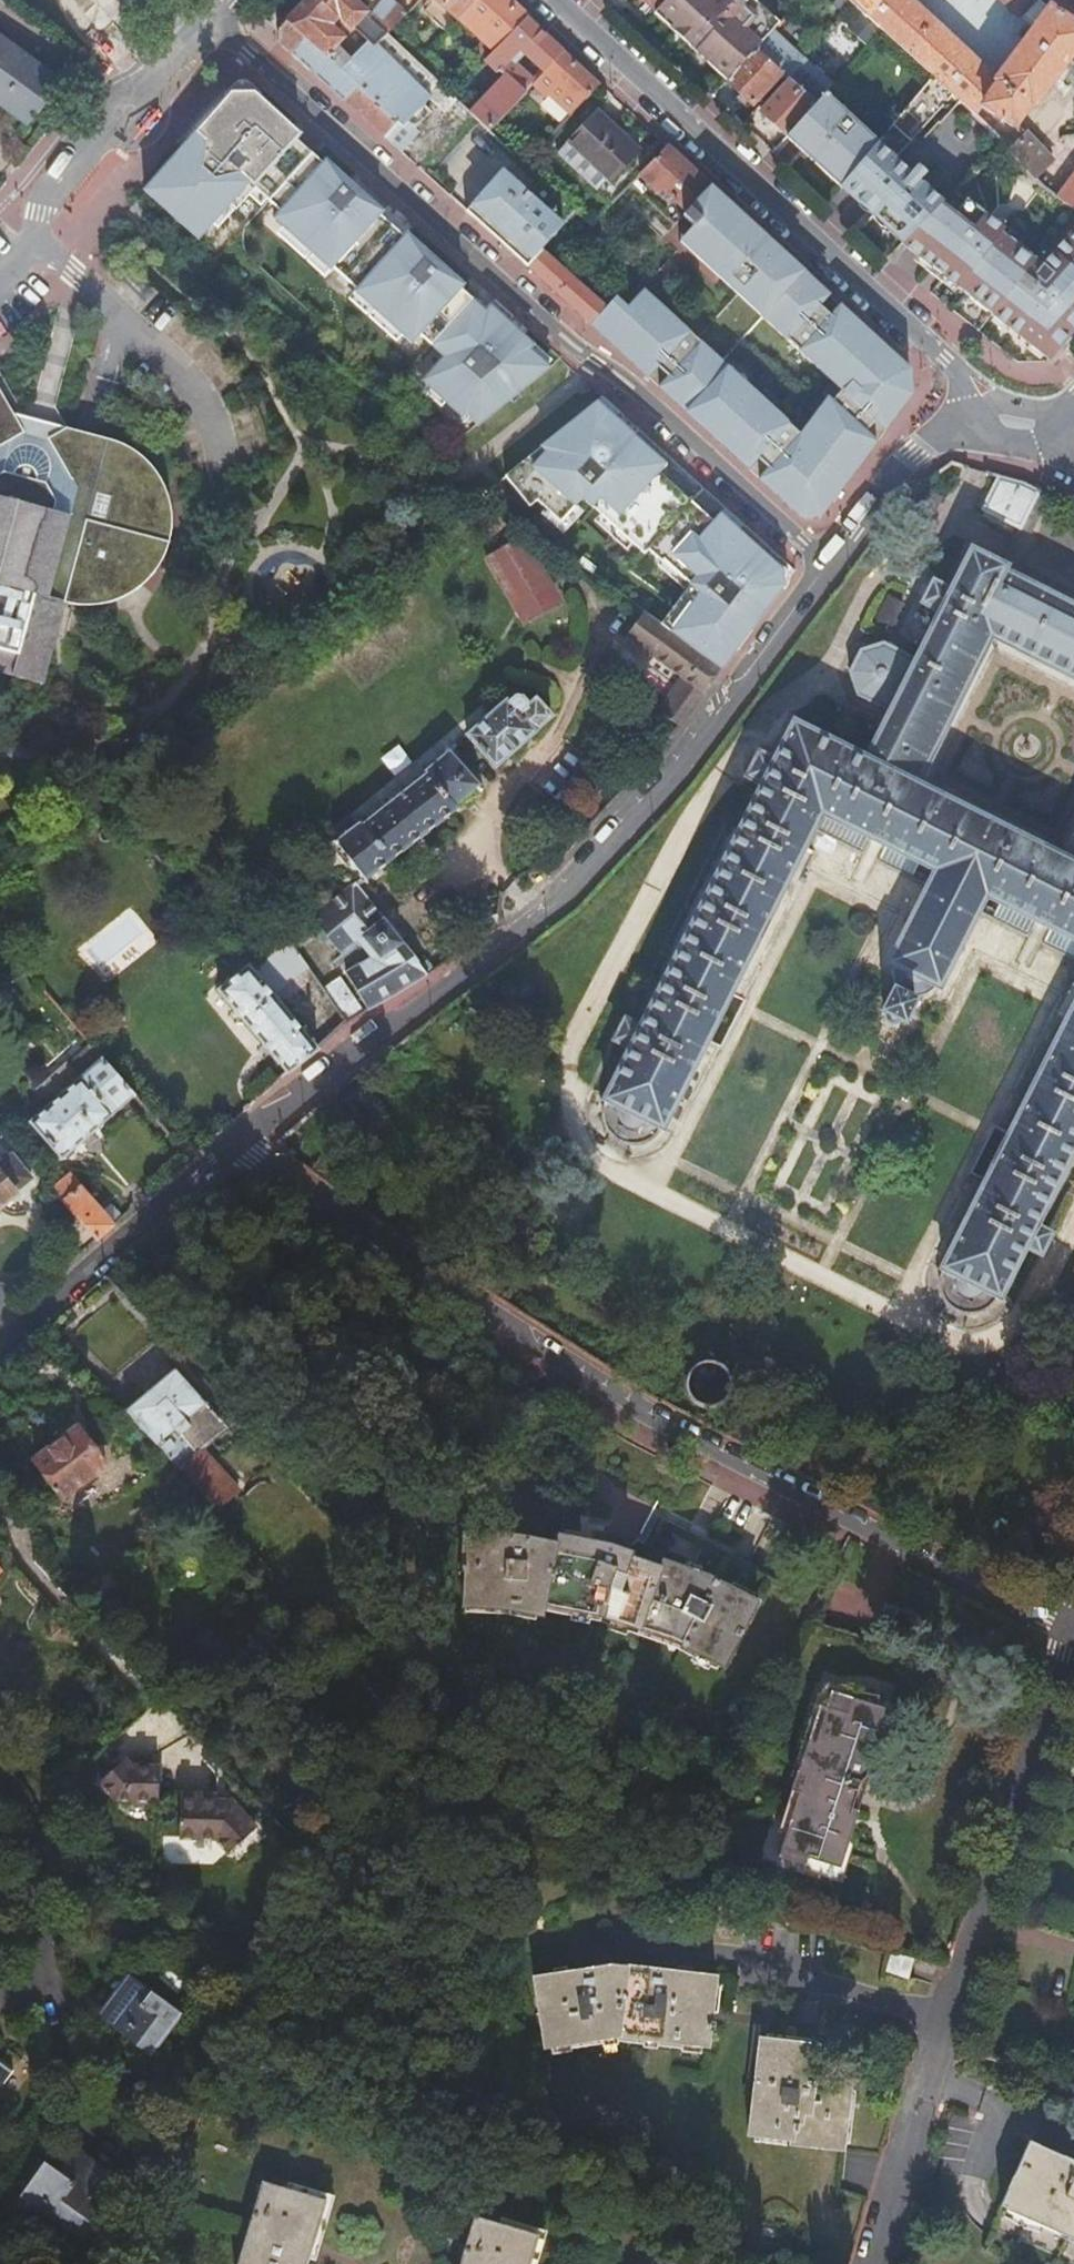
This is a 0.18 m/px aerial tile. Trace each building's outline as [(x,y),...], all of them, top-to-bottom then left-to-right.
[(443,117),(456,103),(451,98),(416,65),(387,38),(406,17),(385,0),(316,0),(307,0),(287,22),(307,39),(341,73),(343,73),(401,130),(423,108),(428,103),(443,117)] [(406,17),(407,18),(423,0),(385,0),(406,17)] [(456,21),(475,0),(432,0),(456,21)] [(505,0),(475,0),(456,21),(495,52),(496,53),(527,21),(522,16),(505,0)] [(655,15),(660,9),(669,0),(639,0),(655,15)] [(778,27),(750,0),(669,0),(660,9),(676,24),(669,31),(701,61),(710,69),(717,61),(732,76),(773,32),(778,27)] [(853,6),(847,0),(838,0),(833,6),(844,16),(853,6)] [(1073,55),(1073,29),(1048,10),(1040,3),(1037,0),(1000,0),(1020,18),(1022,16),(1036,30),(996,82),(908,0),(847,0),(853,6),(932,79),(961,106),(975,119),(981,108),(1014,130),(1030,108),(1032,109),(1073,55)] [(1048,10),(1054,0),(1041,0),(1040,3),(1048,10)] [(1048,10),(1073,29),(1073,0),(1054,0),(1048,10)] [(655,15),(653,16),(669,31),(676,24),(660,9),(655,15)] [(850,30),(867,46),(878,33),(861,18),(850,30)] [(511,110),(524,96),(532,87),(536,83),(516,66),(525,57),(543,73),(547,69),(562,53),(557,48),(527,21),(496,53),(495,52),(484,63),(497,75),(498,73),(504,79),(488,96),(470,116),(476,121),(489,133),(511,110)] [(307,39),(287,22),(277,33),(278,44),(356,115),(401,155),(414,140),(401,130),(343,73),(341,73),(307,39)] [(773,32),(732,76),(726,83),(725,83),(744,101),(753,109),(780,78),(783,81),(785,79),(804,59),(773,32)] [(23,130),(58,87),(0,44),(0,113),(23,130)] [(593,82),(562,53),(547,69),(543,73),(544,74),(536,83),(532,87),(546,99),(549,96),(571,117),(599,87),(593,82)] [(815,108),(826,95),(833,87),(804,59),(785,79),(790,84),(789,85),(762,114),(787,138),(788,137),(815,108)] [(726,83),(732,76),(717,61),(710,69),(726,83)] [(950,118),(961,106),(932,79),(877,145),(842,187),(847,193),(872,216),(903,245),(943,205),(895,162),(944,110),(950,118)] [(252,94),(229,94),(224,99),(212,113),(203,122),(194,132),(141,191),(195,240),(209,225),(226,207),(240,191),(244,188),(251,188),(265,201),(278,213),(271,220),(280,228),(328,271),(330,269),(354,291),(352,293),(370,310),(372,311),(400,337),(408,344),(416,336),(442,359),(420,383),(426,388),(443,404),(458,418),(463,414),(474,427),(547,369),(544,367),(526,350),(530,346),(517,335),(506,324),(488,308),(483,313),(458,290),(461,287),(405,236),(401,239),(396,235),(384,223),(377,217),(380,214),(324,162),(320,166),(306,152),(293,141),(298,136),(257,98),(252,94)] [(877,145),(852,122),(828,101),(830,99),(826,95),(815,108),(788,137),(801,150),(815,164),(842,187),(877,145)] [(203,122),(212,113),(210,111),(193,131),(194,132),(203,122)] [(595,116),(567,147),(607,183),(610,185),(639,153),(624,139),(623,140),(595,116)] [(1008,153),(1034,180),(1052,162),(1047,157),(1025,135),(1008,153)] [(607,183),(567,147),(556,158),(597,195),(607,183)] [(677,159),(668,150),(641,177),(659,195),(664,191),(686,213),(710,189),(677,159)] [(575,213),(542,182),(528,197),(502,172),(465,212),(497,241),(517,259),(527,269),(542,252),(575,213)] [(1056,200),(1073,213),(1073,176),(1056,200)] [(244,188),(240,191),(258,207),(265,201),(251,188),(244,188)] [(726,203),(710,189),(686,213),(682,217),(693,227),(678,242),(688,251),(838,394),(797,438),(654,302),(651,300),(634,317),(626,309),(625,309),(613,298),(604,307),(605,308),(589,326),(590,326),(592,324),(602,334),(600,336),(601,337),(612,347),(653,385),(684,413),(687,411),(699,422),(696,424),(753,476),(801,519),(810,508),(818,515),(817,516),(818,517),(838,490),(836,488),(850,469),(852,471),(879,435),(908,395),(892,384),(902,370),(904,367),(831,300),(738,214),(735,217),(731,213),(727,209),(724,206),(726,203)] [(1043,265),(1002,233),(1005,230),(955,192),(943,205),(903,245),(902,246),(909,252),(936,273),(942,277),(1049,360),(1073,332),(1073,262),(1069,257),(1059,248),(1043,265)] [(226,207),(209,225),(215,230),(232,211),(226,207)] [(328,271),(280,228),(275,233),(323,277),(328,271)] [(1059,248),(1069,257),(1073,262),(1073,230),(1059,248)] [(555,264),(542,252),(527,269),(544,284),(589,326),(605,308),(555,264)] [(151,294),(128,271),(119,280),(143,303),(151,294)] [(626,309),(634,317),(651,300),(642,291),(625,309),(626,309)] [(370,310),(352,293),(345,300),(364,317),(370,310)] [(492,303),(488,308),(506,324),(510,319),(492,303)] [(400,337),(372,311),(365,318),(394,344),(400,337)] [(530,346),(526,350),(544,367),(549,362),(531,345),(530,346)] [(904,367),(902,370),(892,384),(908,395),(904,367)] [(443,404),(426,388),(419,395),(437,411),(443,404)] [(39,682),(61,604),(80,605),(103,603),(121,596),(132,590),(147,579),(150,575),(158,565),(166,550),(170,536),(171,523),(170,508),(167,495),(162,483),(152,468),(137,454),(117,444),(62,428),(49,439),(26,433),(16,417),(0,392),(0,673),(39,682)] [(600,400),(596,405),(614,421),(618,416),(600,400)] [(596,405),(594,404),(504,479),(529,510),(538,502),(547,511),(561,523),(576,507),(583,499),(603,517),(634,546),(645,557),(652,549),(666,562),(686,581),(698,593),(666,632),(721,671),(735,652),(730,649),(746,628),(750,632),(781,591),(782,590),(779,573),(774,568),(736,534),(718,518),(712,525),(658,477),(665,468),(632,438),(623,431),(615,422),(614,421),(596,405)] [(16,417),(26,433),(49,439),(62,428),(40,423),(16,417)] [(619,417),(615,422),(632,438),(637,433),(619,417)] [(1023,483),(998,476),(981,511),(1020,530),(1021,531),(1041,492),(1023,483)] [(583,513),(576,507),(561,523),(547,511),(542,516),(563,535),(583,513)] [(723,513),(718,518),(736,534),(741,529),(723,513)] [(634,546),(603,517),(596,524),(627,553),(634,546)] [(523,538),(486,559),(523,624),(560,604),(523,538)] [(938,987),(985,895),(1073,940),(1073,840),(1064,859),(917,786),(991,639),(1073,681),(1073,607),(1003,572),(1005,568),(971,551),(951,591),(934,583),(923,604),(940,613),(916,661),(883,645),(859,652),(849,671),(857,696),(890,712),(866,760),(793,724),(774,762),(758,754),(747,777),(762,785),(639,1029),(624,1021),(614,1040),(630,1048),(604,1100),(606,1101),(603,1106),(602,1114),(602,1123),(604,1129),(608,1135),(614,1141),(619,1144),(625,1146),(630,1147),(639,1146),(646,1144),(653,1139),(658,1133),(660,1128),(662,1129),(820,813),(935,870),(889,962),(894,965),(893,972),(894,977),(895,982),(899,987),(897,991),(892,989),(881,1012),(886,1014),(885,1016),(887,1020),(886,1022),(894,1026),(894,1024),(897,1024),(900,1021),(904,1023),(915,1000),(911,998),(913,994),(917,994),(922,993),(928,989),(932,984),(938,987)] [(686,581),(666,562),(660,568),(680,587),(686,581)] [(643,615),(642,615),(624,640),(647,656),(680,680),(657,712),(678,728),(689,714),(702,696),(721,671),(666,632),(643,615)] [(746,628),(730,649),(735,652),(750,632),(746,628)] [(508,703),(507,702),(466,736),(494,768),(534,734),(533,733),(550,718),(535,701),(528,708),(528,704),(522,697),(515,697),(508,703)] [(362,826),(360,824),(335,842),(366,881),(458,810),(456,807),(476,789),(480,793),(482,791),(448,752),(424,773),(426,775),(362,826)] [(367,1011),(428,976),(355,885),(311,919),(340,953),(361,936),(377,956),(345,973),(367,1011)] [(219,915),(209,923),(246,968),(247,969),(266,954),(250,934),(242,942),(219,915)] [(318,1051),(317,1050),(256,977),(293,948),(287,939),(266,954),(247,969),(246,968),(217,991),(287,1075),(318,1051)] [(303,962),(317,982),(323,979),(308,958),(303,962)] [(941,1268),(943,1269),(940,1276),(939,1285),(941,1294),(945,1302),(952,1309),(960,1313),(967,1314),(976,1314),(984,1311),(988,1308),(995,1302),(998,1296),(999,1297),(1025,1245),(1041,1254),(1051,1234),(1035,1226),(1073,1147),(1073,1004),(941,1268)] [(101,1060),(88,1044),(36,1090),(49,1105),(101,1060)] [(101,1060),(49,1105),(29,1124),(62,1161),(127,1103),(134,1097),(101,1060)] [(366,1087),(345,1102),(379,1149),(393,1139),(399,1135),(366,1087)] [(314,1110),(302,1121),(312,1133),(345,1102),(338,1092),(314,1110)] [(0,1202),(4,1203),(10,1197),(9,1194),(13,1191),(12,1190),(28,1177),(7,1153),(0,1160),(0,1202)] [(324,1184),(332,1173),(318,1163),(310,1174),(324,1184)] [(97,1241),(114,1226),(70,1175),(59,1186),(53,1180),(47,1185),(97,1241)] [(26,1303),(19,1295),(12,1290),(8,1287),(0,1285),(0,1321),(5,1322),(26,1303)] [(734,1391),(734,1386),(734,1381),(732,1376),(730,1372),(726,1368),(722,1364),(718,1362),(713,1360),(708,1360),(703,1361),(698,1362),(693,1365),(690,1368),(686,1372),(684,1376),(683,1381),(682,1386),(683,1391),(684,1396),(686,1400),(690,1404),(693,1408),(698,1410),(703,1412),(708,1412),(713,1412),(718,1410),(722,1408),(726,1405),(730,1401),(732,1396),(734,1391)] [(123,1412),(214,1512),(234,1492),(195,1451),(221,1428),(202,1405),(172,1371),(123,1412)] [(94,1444),(90,1448),(77,1431),(34,1463),(61,1498),(103,1465),(96,1455),(99,1452),(94,1444)] [(549,1537),(548,1543),(455,1536),(452,1576),(457,1576),(455,1611),(498,1612),(546,1617),(549,1610),(598,1619),(642,1631),(676,1642),(710,1659),(719,1664),(753,1600),(736,1591),(676,1567),(631,1553),(583,1543),(549,1537)] [(799,1739),(805,1741),(816,1705),(823,1707),(828,1691),(847,1697),(849,1691),(856,1692),(856,1687),(825,1682),(820,1686),(812,1698),(799,1739)] [(802,1774),(794,1771),(788,1790),(797,1793),(786,1826),(779,1849),(777,1857),(804,1865),(806,1858),(831,1866),(851,1802),(859,1773),(860,1773),(862,1772),(863,1771),(864,1769),(867,1760),(851,1756),(855,1745),(870,1749),(874,1750),(879,1732),(880,1731),(873,1729),(880,1707),(872,1705),(874,1699),(875,1695),(856,1692),(849,1691),(847,1697),(828,1691),(823,1707),(816,1705),(805,1741),(802,1751),(801,1753),(806,1762),(802,1774)] [(894,1706),(874,1699),(872,1705),(880,1707),(873,1729),(880,1731),(879,1732),(885,1734),(894,1706)] [(867,1760),(870,1749),(855,1745),(851,1756),(867,1760)] [(800,1751),(794,1771),(802,1774),(806,1762),(801,1753),(802,1751),(800,1751)] [(109,1767),(113,1772),(120,1766),(115,1761),(109,1767)] [(113,1772),(100,1783),(116,1801),(134,1802),(134,1806),(153,1808),(153,1803),(158,1804),(160,1771),(131,1769),(125,1762),(120,1766),(113,1772)] [(868,1770),(864,1769),(863,1771),(862,1772),(860,1773),(859,1773),(851,1802),(858,1804),(868,1770)] [(797,1793),(788,1790),(777,1824),(786,1826),(797,1793)] [(218,1800),(181,1798),(179,1840),(215,1842),(229,1857),(256,1833),(232,1807),(217,1806),(218,1800)] [(829,1873),(831,1866),(806,1858),(804,1865),(829,1873)] [(906,1978),(912,1956),(891,1950),(885,1972),(906,1978)] [(542,2048),(550,2047),(549,2045),(611,2037),(705,2047),(707,2032),(712,2032),(714,2021),(708,2021),(712,1978),(623,1967),(623,1971),(608,1970),(607,1967),(532,1978),(542,2048)] [(149,2055),(181,2012),(128,1973),(97,2016),(149,2055)] [(765,2044),(765,2041),(757,2040),(746,2137),(753,2138),(754,2135),(788,2140),(787,2145),(842,2152),(843,2144),(841,2144),(846,2091),(849,2091),(849,2084),(812,2079),(816,2048),(809,2047),(808,2049),(765,2044)] [(12,2071),(0,2062),(0,2087),(12,2071)] [(1028,2144),(1000,2207),(1073,2240),(1073,2164),(1028,2144)] [(83,2237),(92,2226),(90,2223),(120,2181),(74,2149),(57,2170),(44,2161),(20,2194),(83,2237)] [(318,2204),(254,2187),(233,2263),(301,2263),(318,2204)] [(532,2237),(469,2221),(457,2263),(525,2263),(532,2237)]
